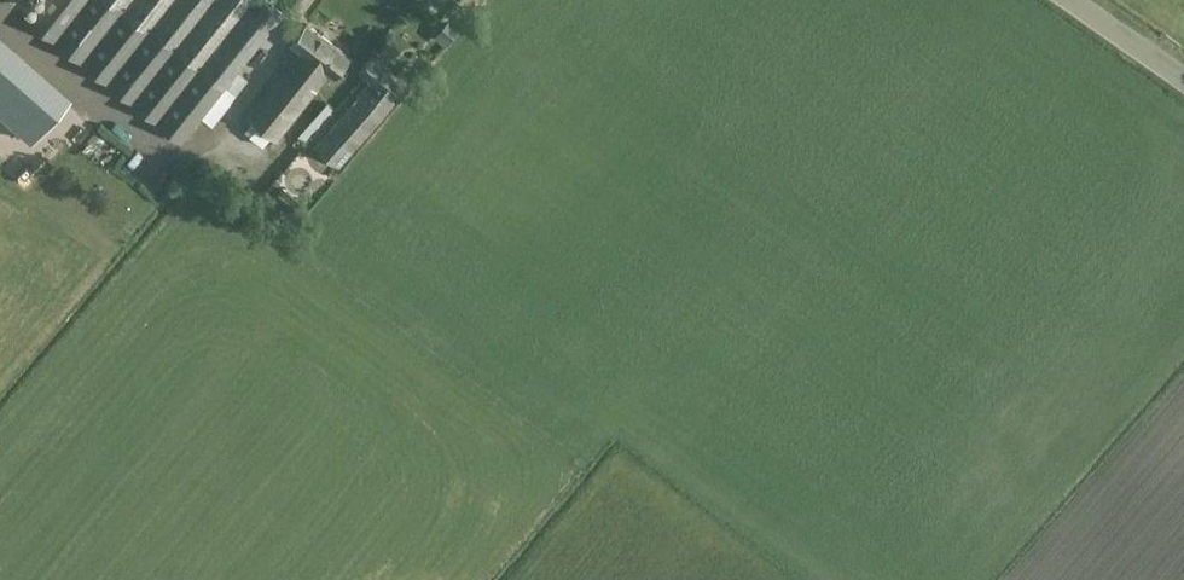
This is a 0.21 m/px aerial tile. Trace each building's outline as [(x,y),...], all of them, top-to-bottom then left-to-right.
[(223,114),(239,95),(228,86),(286,13),(269,0),(41,0),(26,19),(182,142),(201,117),(212,126),(223,114)] [(249,116),(276,138),(331,71),(335,74),(349,56),(308,23),(292,42),(302,50),(249,116)] [(316,144),(339,164),(407,86),(373,56),(360,71),(371,81),(316,144)] [(78,127),(91,109),(46,75),(32,93),(78,127)] [(0,118),(0,127),(23,146),(32,135),(4,113),(0,118)] [(297,199),(282,186),(272,198),(287,211),(297,199)]
